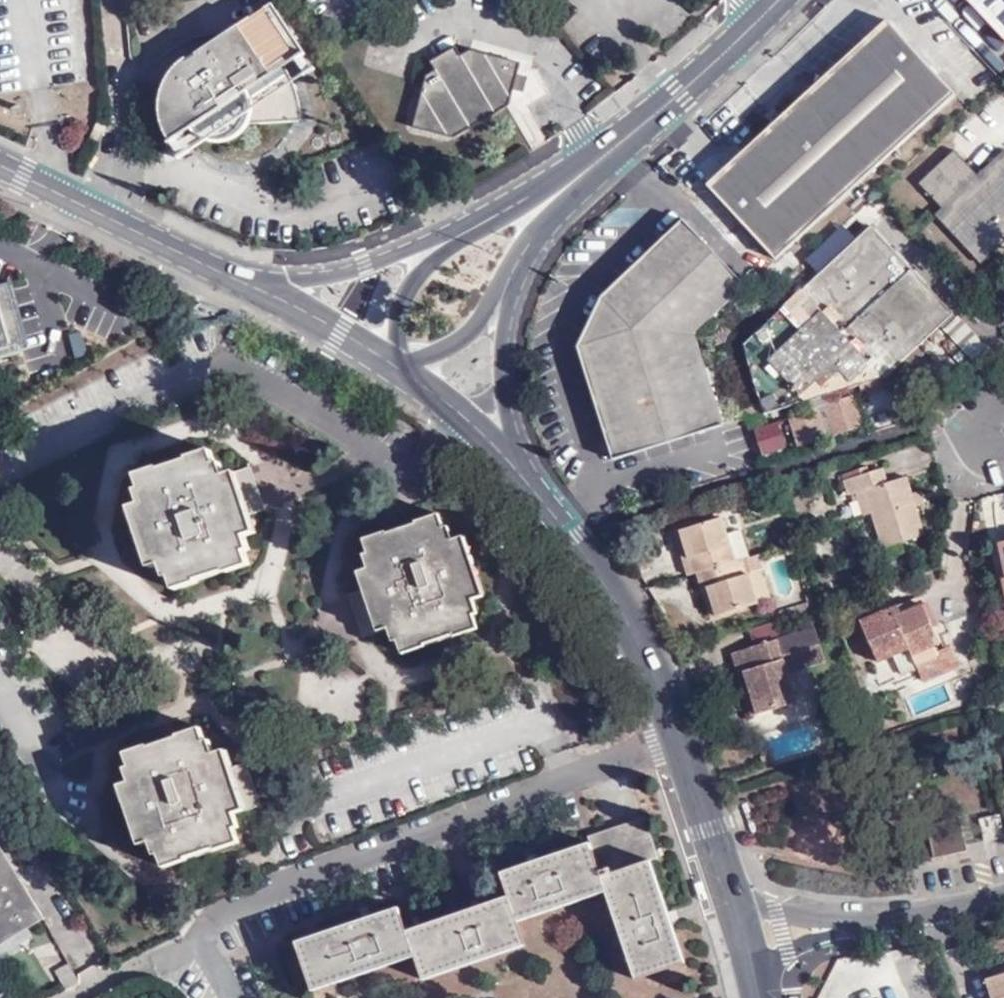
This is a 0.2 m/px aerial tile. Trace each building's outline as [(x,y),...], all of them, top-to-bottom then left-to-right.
[(1003,37),(1003,0),(969,0),(1003,37)] [(224,125),(244,125),(302,120),(301,103),(295,83),(285,66),(305,53),(272,3),(183,62),(172,74),(166,86),(161,103),(162,118),(170,140),(193,126),(215,112),(224,125)] [(957,95),(888,21),(709,185),(778,259),(957,95)] [(512,102),(523,65),(475,49),(465,54),(460,46),(434,62),(437,69),(430,74),(414,128),(449,138),(512,102)] [(236,133),(244,125),(224,125),(215,112),(193,126),(201,134),(214,139),(224,138),(236,133)] [(98,144),(104,131),(96,127),(89,139),(98,144)] [(969,165),(957,151),(921,184),(938,202),(946,195),(952,202),(944,209),(937,215),(982,265),(1003,245),(1003,153),(979,176),(973,183),(962,171),(969,165)] [(979,176),(969,165),(962,171),(973,183),(979,176)] [(946,195),(938,202),(944,209),(952,202),(946,195)] [(727,305),(747,286),(684,221),(603,298),(617,314),(578,349),(614,459),(723,425),(715,396),(707,367),(698,333),(727,305)] [(955,315),(874,226),(745,344),(766,413),(885,378),(955,315)] [(29,344),(12,284),(0,287),(0,352),(29,344)] [(754,294),(747,286),(727,305),(734,312),(754,294)] [(617,314),(603,298),(578,349),(617,314)] [(716,365),(707,367),(715,396),(724,393),(716,365)] [(141,504),(137,505),(157,566),(162,565),(166,579),(171,577),(176,591),(199,583),(198,581),(227,571),(228,573),(251,566),(247,552),(250,551),(246,537),(249,536),(229,475),(226,475),(221,462),(217,463),(212,450),(189,458),(190,460),(161,469),(160,467),(137,475),(141,488),(136,491),(141,504)] [(927,536),(917,507),(914,495),(908,478),(891,483),(886,468),(873,472),(870,464),(842,473),(849,496),(853,494),(865,492),(872,515),(883,549),(886,549),(890,558),(905,553),(903,543),(927,536)] [(252,466),(237,472),(251,515),(266,509),(252,466)] [(237,472),(229,475),(249,536),(257,533),(251,515),(237,472)] [(864,517),(872,515),(865,492),(853,494),(856,502),(860,502),(864,517)] [(914,495),(917,507),(926,504),(922,492),(914,495)] [(157,566),(137,505),(130,507),(151,569),(157,566)] [(364,570),(385,630),(388,629),(393,642),(398,641),(403,654),(426,646),(426,644),(453,635),(455,637),(479,629),(474,615),(478,614),(474,599),(477,599),(458,538),(453,539),(449,525),(444,526),(440,513),(415,521),(416,524),(389,533),(388,531),(364,539),(368,552),(364,553),(368,568),(364,570)] [(723,519),(680,531),(688,559),(683,560),(689,576),(696,574),(702,592),(709,590),(716,616),(757,604),(745,558),(734,562),(728,534),(723,519)] [(688,559),(680,531),(676,533),(683,560),(688,559)] [(740,531),(728,534),(734,562),(745,558),(748,557),(740,531)] [(458,538),(477,599),(484,596),(464,536),(458,538)] [(377,632),(385,630),(364,570),(357,571),(364,590),(377,632)] [(364,636),(377,632),(364,590),(349,594),(364,636)] [(709,590),(702,592),(711,618),(716,616),(709,590)] [(893,616),(889,610),(861,622),(878,661),(894,656),(901,674),(919,669),(918,666),(939,657),(938,653),(937,648),(942,646),(935,629),(931,619),(925,604),(903,613),(893,616)] [(899,606),(889,610),(893,616),(903,613),(899,606)] [(935,617),(931,619),(935,629),(939,628),(935,617)] [(746,671),(760,714),(798,702),(791,673),(827,662),(816,627),(735,653),(740,673),(746,671)] [(918,666),(919,669),(924,681),(957,667),(949,649),(938,653),(939,657),(918,666)] [(753,717),(760,714),(746,671),(740,673),(753,717)] [(236,814),(240,812),(219,751),(215,752),(210,739),(206,740),(202,728),(179,735),(179,737),(151,746),(150,745),(125,753),(129,765),(126,767),(130,781),(127,782),(147,844),(150,842),(155,856),(160,855),(164,867),(187,860),(187,857),(216,848),(217,851),(241,843),(236,829),(241,827),(236,814)] [(240,812),(246,810),(232,767),(226,749),(219,751),(240,812)] [(232,767),(246,810),(260,805),(247,763),(232,767)] [(141,845),(147,844),(127,782),(119,784),(141,845)] [(1000,816),(981,819),(987,840),(1003,837),(1000,816)] [(645,818),(625,825),(638,865),(650,861),(659,858),(645,818)] [(962,819),(929,826),(936,857),(968,850),(962,819)] [(638,865),(625,825),(588,838),(590,844),(602,877),(638,865)] [(45,918),(0,844),(0,945),(45,918)] [(602,877),(590,844),(502,873),(510,897),(518,922),(607,892),(602,877)] [(650,861),(638,865),(602,877),(607,892),(636,980),(685,963),(650,861)] [(518,922),(510,897),(408,932),(415,956),(424,980),(526,947),(518,922)] [(415,956),(408,932),(399,908),(298,942),(314,991),(415,956)] [(987,980),(992,997),(1003,997),(1003,975),(987,980)]
